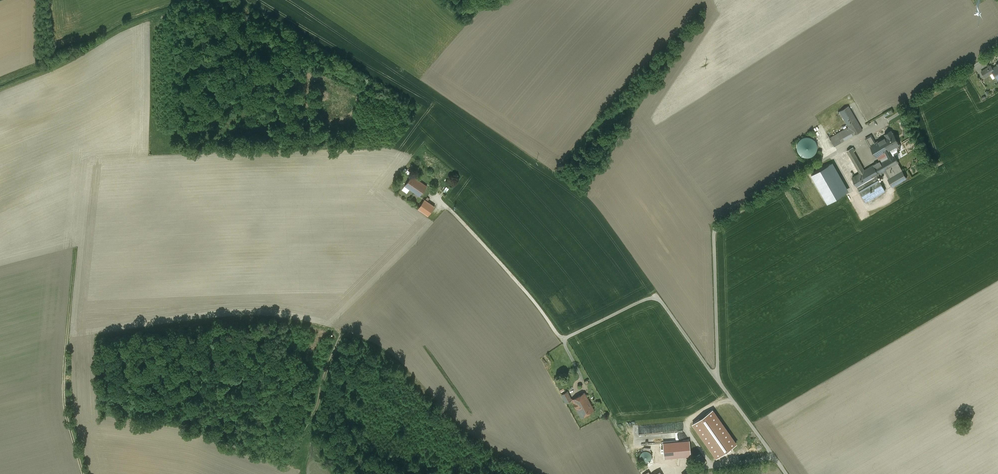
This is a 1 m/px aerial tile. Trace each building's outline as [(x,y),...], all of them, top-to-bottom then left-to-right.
[(991,66),(981,71),(985,77),(993,71),(992,69),(992,68),(991,66)] [(862,129),(849,106),(839,111),(848,127),(853,135),(862,129)] [(848,127),(829,137),(828,134),(827,134),(834,146),(853,135),(848,127)] [(875,142),(870,145),(877,157),(899,144),(897,140),(898,138),(897,136),(895,136),(893,132),(891,130),(884,134),(885,136),(875,142)] [(875,142),(871,135),(866,138),(870,146),(870,145),(875,142)] [(798,151),(799,154),(802,156),(805,157),(808,157),(811,156),(814,155),(816,152),(817,149),(817,146),(816,142),(814,140),(811,138),(808,137),(804,137),(802,138),(799,140),(798,142),(797,145),(797,148),(798,151)] [(899,144),(877,157),(880,161),(873,164),(880,175),(885,172),(885,170),(898,163),(899,162),(894,155),(899,152),(898,149),(900,148),(901,146),(899,144)] [(864,170),(852,148),(847,150),(860,173),(852,177),(866,202),(885,190),(877,176),(880,175),(873,164),(864,170)] [(898,163),(885,170),(885,172),(889,179),(903,171),(898,163)] [(889,179),(893,186),(907,177),(903,171),(889,179)] [(426,186),(412,175),(405,185),(419,196),(426,186)] [(434,206),(424,199),(418,208),(428,215),(434,206)] [(571,400),(567,391),(561,394),(566,402),(571,400)] [(584,393),(572,399),(581,416),(593,410),(584,393)] [(693,443),(662,438),(659,463),(677,465),(679,454),(674,453),(674,450),(692,453),(693,443)] [(646,450),(645,450),(644,451),(643,451),(642,451),(641,452),(641,453),(640,453),(640,454),(640,455),(639,456),(640,457),(640,458),(640,459),(641,460),(642,461),(643,461),(644,462),(645,462),(646,462),(647,462),(648,462),(649,461),(650,460),(651,459),(651,458),(651,457),(651,456),(651,455),(651,454),(650,453),(650,452),(649,451),(648,451),(647,451),(646,450)] [(701,455),(696,459),(701,465),(706,462),(701,455)]
